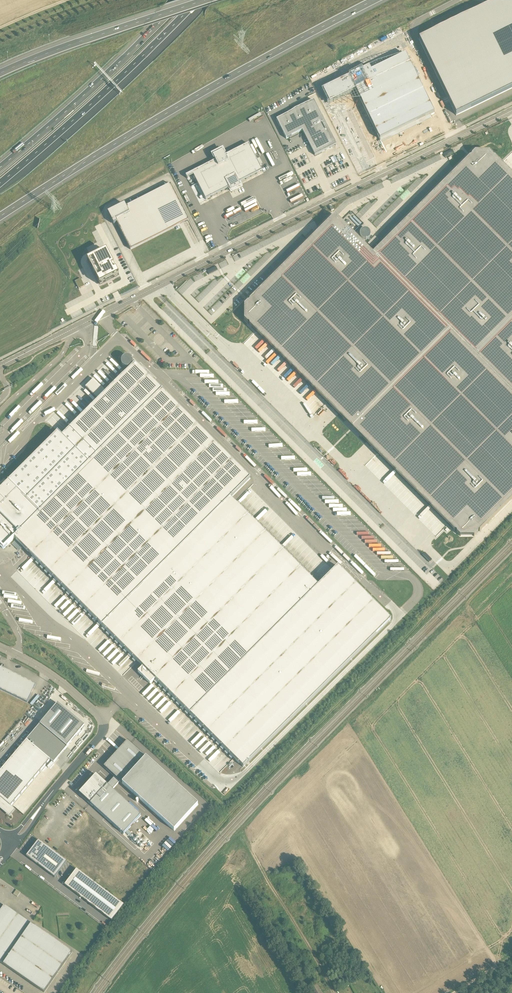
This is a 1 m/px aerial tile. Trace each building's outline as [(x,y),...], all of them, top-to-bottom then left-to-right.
[(419,39),(456,115),(511,88),(511,0),(499,0),(419,39)] [(351,80),(325,93),(332,107),(358,94),(383,143),(437,115),(407,57),(405,58),(378,66),(364,74),(363,73),(350,79),(351,80)] [(302,131),(315,156),(336,145),(314,101),(277,120),(286,139),(302,131)] [(270,146),(266,138),(264,139),(262,135),(255,138),(257,143),(261,141),(262,144),(261,145),(262,148),(266,146),(267,147),(270,146)] [(215,161),(192,173),(194,176),(206,200),(229,188),(231,191),(241,186),(239,183),(263,171),(249,144),(226,156),(223,151),(213,157),(215,161)] [(245,320),(248,324),(248,323),(250,325),(345,421),(346,420),(361,435),(360,436),(455,531),(457,533),(460,537),(461,537),(461,535),(474,535),(474,537),(478,533),(479,531),(480,531),(511,499),(511,175),(494,158),(492,156),(493,156),(489,152),(489,154),(476,154),(476,152),(475,152),(472,156),(470,158),(470,157),(373,254),(335,216),(250,301),(248,303),(245,306),(245,307),(246,307),(246,320),(245,320)] [(125,205),(108,213),(109,216),(114,225),(117,223),(131,250),(187,221),(189,220),(171,185),(126,207),(125,205)] [(375,237),(368,244),(372,248),(379,241),(375,237)] [(95,258),(88,261),(93,271),(97,269),(103,280),(113,276),(107,264),(111,262),(106,252),(99,256),(100,258),(96,260),(95,258)] [(319,586),(231,498),(250,479),(162,391),(163,390),(162,390),(135,364),(107,392),(94,379),(85,388),(98,401),(62,437),(58,432),(9,481),(8,481),(8,482),(0,490),(0,545),(4,549),(8,545),(15,538),(143,667),(138,672),(150,684),(155,679),(190,715),(244,768),(391,620),(347,575),(338,567),(319,586)] [(54,414),(62,426),(77,416),(72,409),(73,409),(71,406),(69,408),(67,405),(54,414)] [(323,562),(250,488),(239,498),(313,572),(323,562)] [(1,667),(0,670),(0,689),(27,702),(36,684),(1,667)] [(40,725),(67,747),(85,726),(58,704),(40,725)] [(193,723),(185,731),(190,735),(187,738),(198,749),(205,742),(209,738),(193,723)] [(9,815),(14,809),(13,808),(11,806),(12,805),(50,760),(54,763),(67,747),(40,725),(40,724),(27,740),(0,772),(0,807),(9,815)] [(86,786),(79,794),(124,835),(141,816),(113,790),(120,782),(174,831),(198,805),(128,741),(104,767),(115,777),(107,785),(96,775),(89,783),(86,786)] [(68,862),(39,841),(27,857),(55,879),(68,862)] [(103,914),(112,921),(124,905),(115,898),(105,891),(96,884),(86,876),(77,869),(65,885),(74,893),(84,900),(93,907),(103,914)] [(72,952),(4,905),(0,912),(0,962),(44,992),(72,952)] [(309,988),(312,992),(322,992),(317,983),(309,988)]
